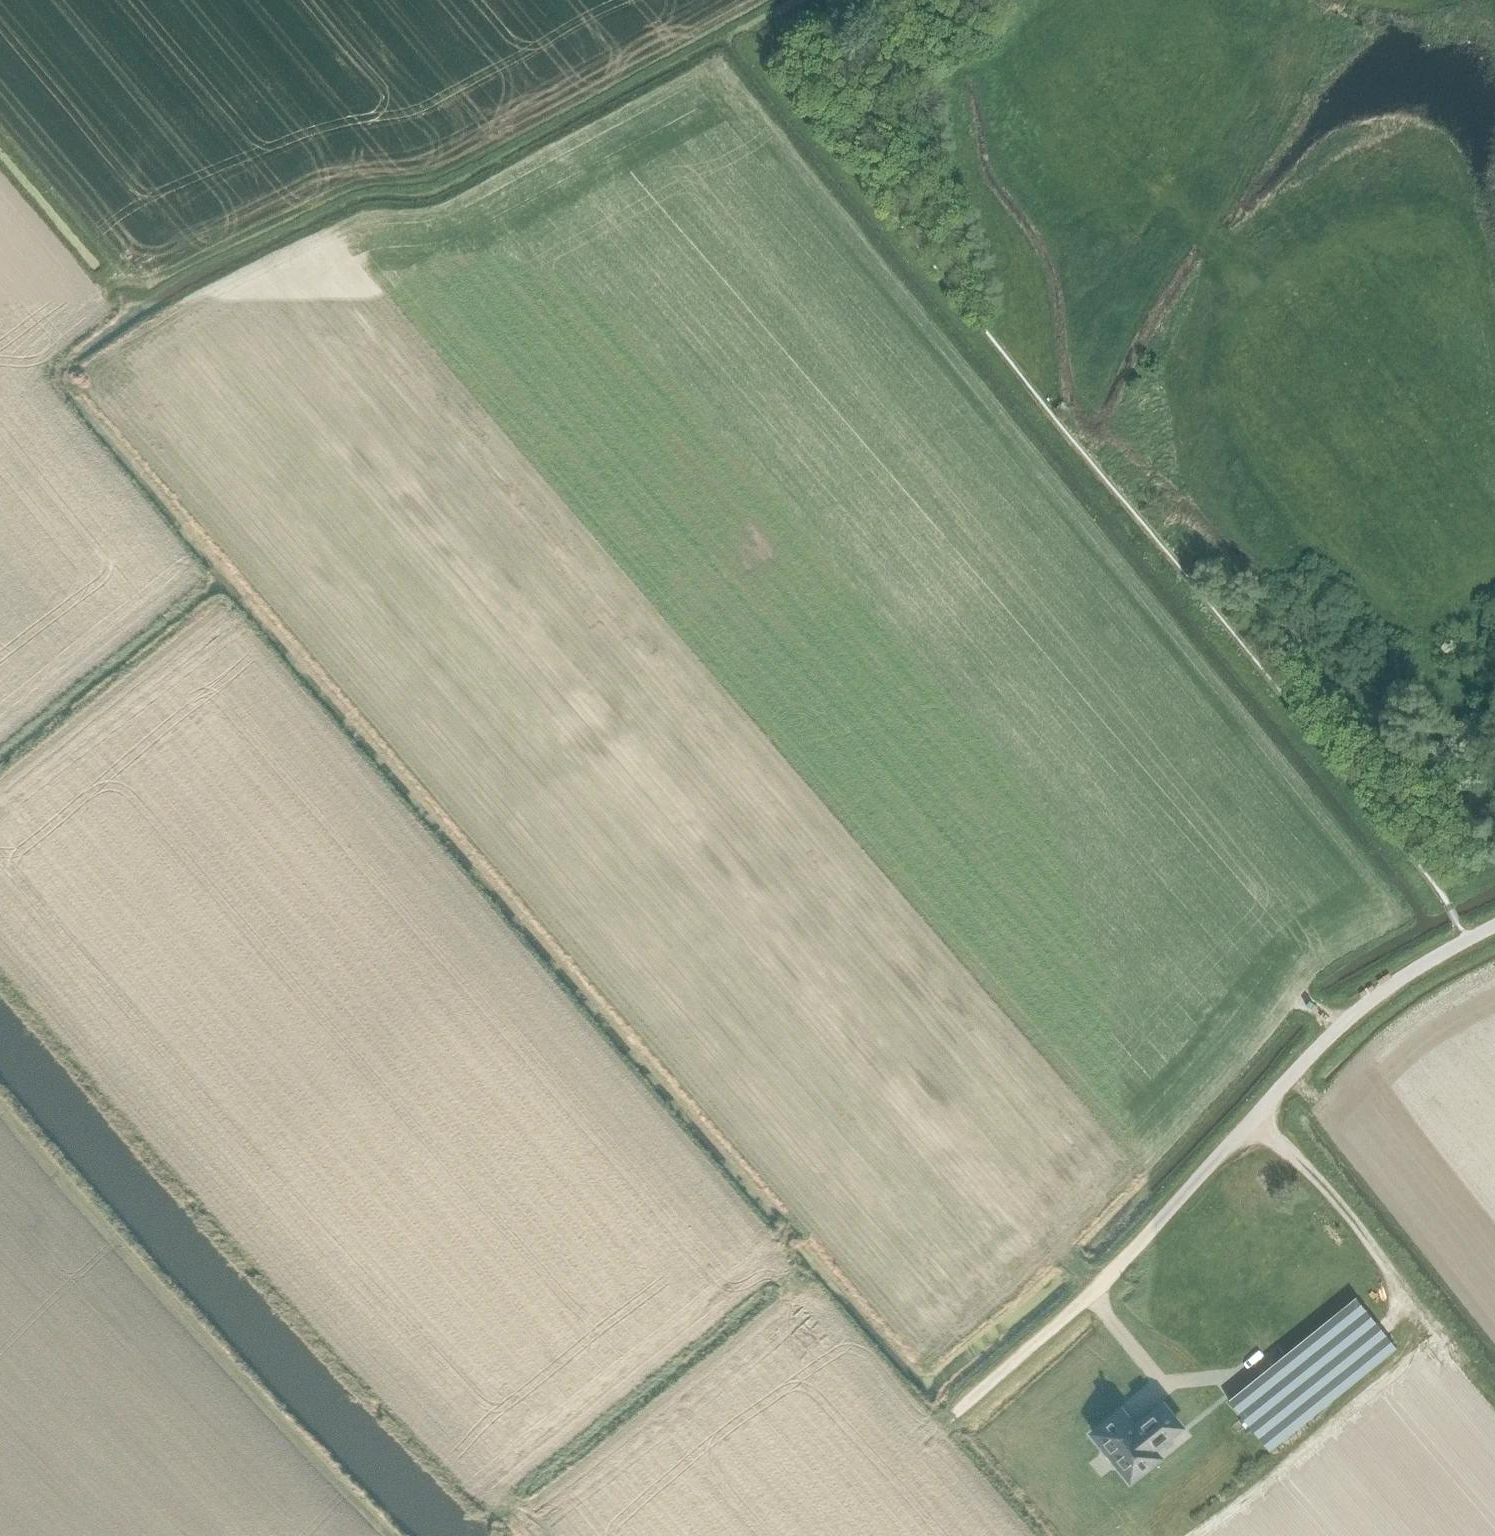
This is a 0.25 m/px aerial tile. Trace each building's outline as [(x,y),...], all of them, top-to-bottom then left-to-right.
[(1397,1348),(1356,1297),(1228,1399),(1269,1451),(1397,1348)] [(1132,1430),(1133,1428),(1120,1412),(1092,1435),(1103,1449),(1102,1455),(1111,1466),(1117,1466),(1129,1481),(1157,1458),(1151,1451),(1179,1428),(1161,1406),(1141,1423),(1139,1432),(1132,1430)]
